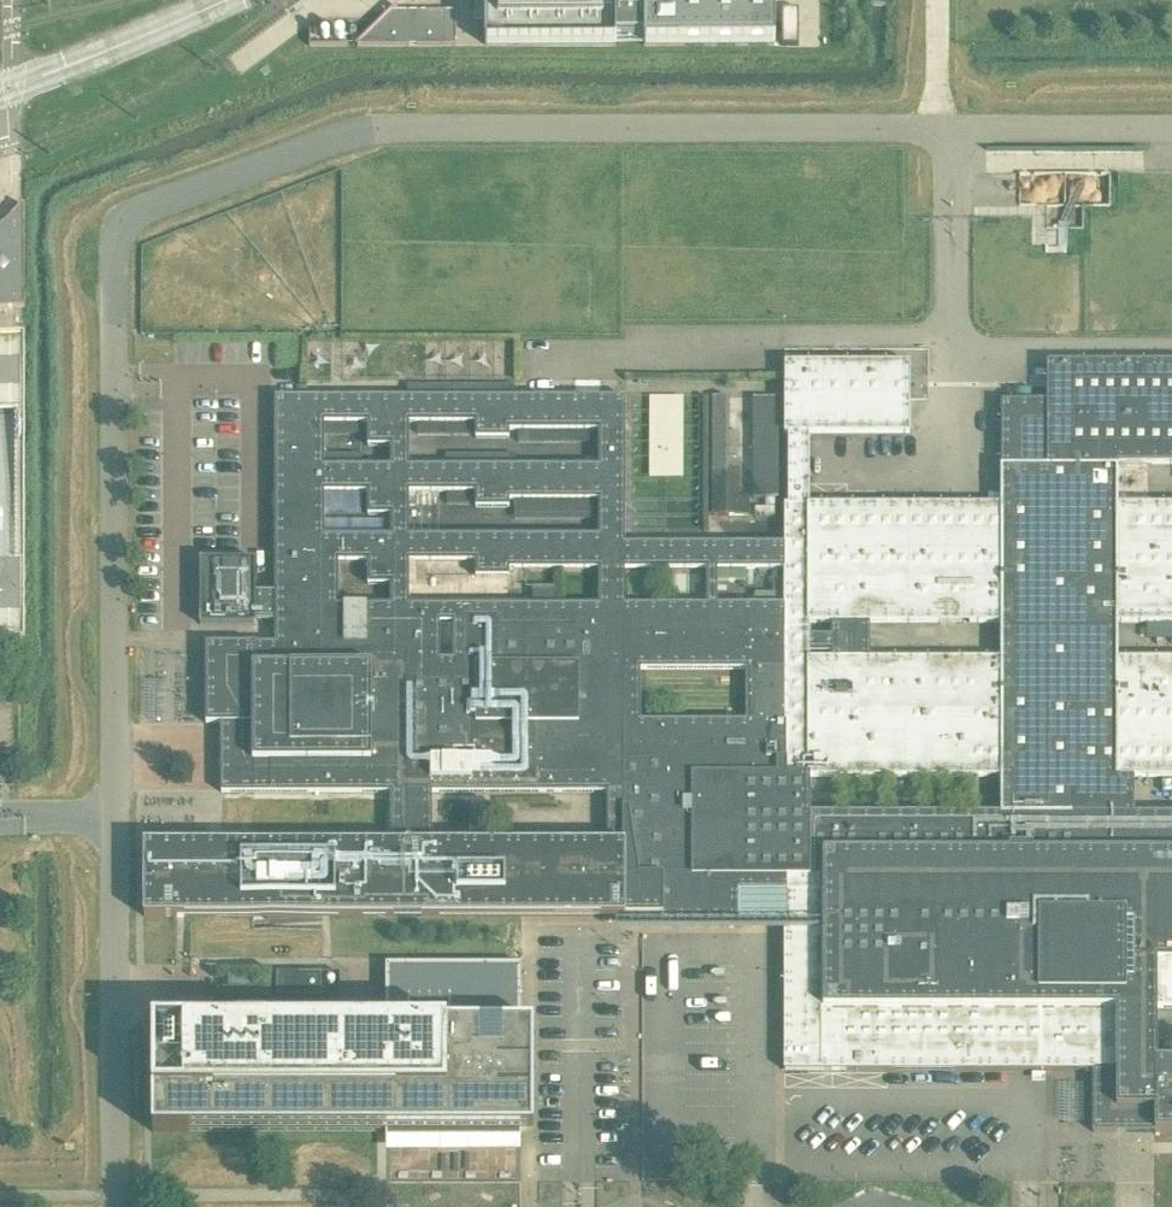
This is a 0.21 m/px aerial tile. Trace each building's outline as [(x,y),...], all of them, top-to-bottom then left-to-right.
[(485,21),(485,43),(485,46),(615,46),(615,39),(644,39),(644,46),(774,46),(774,0),(485,0),(485,21)] [(456,46),(456,44),(456,11),(395,11),(398,8),(395,5),(356,45),(358,48),(359,46),(456,46)] [(782,46),(798,46),(798,9),(782,9),(782,46)] [(988,152),(988,168),(1026,166),(1025,160),(1045,159),(1046,170),(1076,169),(1076,171),(1105,170),(1105,148),(988,152)] [(24,309),(24,261),(24,207),(25,207),(23,205),(0,228),(0,309),(24,309)] [(22,656),(20,348),(0,348),(0,656),(22,656)] [(255,644),(206,644),(206,723),(221,723),(221,725),(239,725),(239,759),(221,759),(221,760),(221,793),(222,793),(391,793),(391,844),(145,844),(145,845),(145,916),(609,916),(609,913),(623,913),(623,916),(624,916),(624,915),(625,915),(661,915),(661,922),(740,922),(740,893),(784,893),(784,1046),(784,1070),(784,1071),(1046,1072),(1093,1072),(1093,1132),(1117,1132),(1132,1132),(1154,1132),(1171,1132),(1171,1060),(1157,1060),(1157,1008),(1171,1008),(1171,813),(1134,813),(1134,777),(1171,777),(1171,659),(1110,659),(1110,623),(1171,623),(1171,505),(1111,505),(1110,465),(1171,465),(1171,363),(1047,363),(1047,421),(1047,467),(1047,506),(1015,506),(1003,506),(1003,505),(1001,505),(970,505),(969,504),(941,504),(941,505),(809,505),(809,434),(910,434),(910,432),(911,432),(911,420),(910,420),(910,363),(784,363),(785,380),(785,381),(784,386),(785,434),(789,434),(789,505),(785,505),(785,543),(625,543),(625,397),(307,397),(300,397),(275,397),(275,557),(275,592),(256,592),(256,560),(200,559),(200,560),(200,624),(200,625),(256,625),(256,624),(256,621),(275,621),(275,652),(255,652),(255,644)] [(685,475),(686,394),(651,394),(650,475),(685,475)] [(713,397),(713,516),(743,516),(743,497),(738,497),(738,461),(729,461),(729,451),(738,451),(738,433),(729,433),(729,397),(713,397)] [(777,397),(754,397),(754,498),(777,498),(777,397)] [(531,1025),(522,1025),(521,1025),(521,964),(386,964),(386,1025),(152,1025),(152,1132),(386,1132),(386,1138),(521,1138),(521,1132),(531,1132),(533,1132),(533,1131),(533,1025),(531,1025)] [(321,974),(277,974),(277,997),(321,997),(321,974)]
